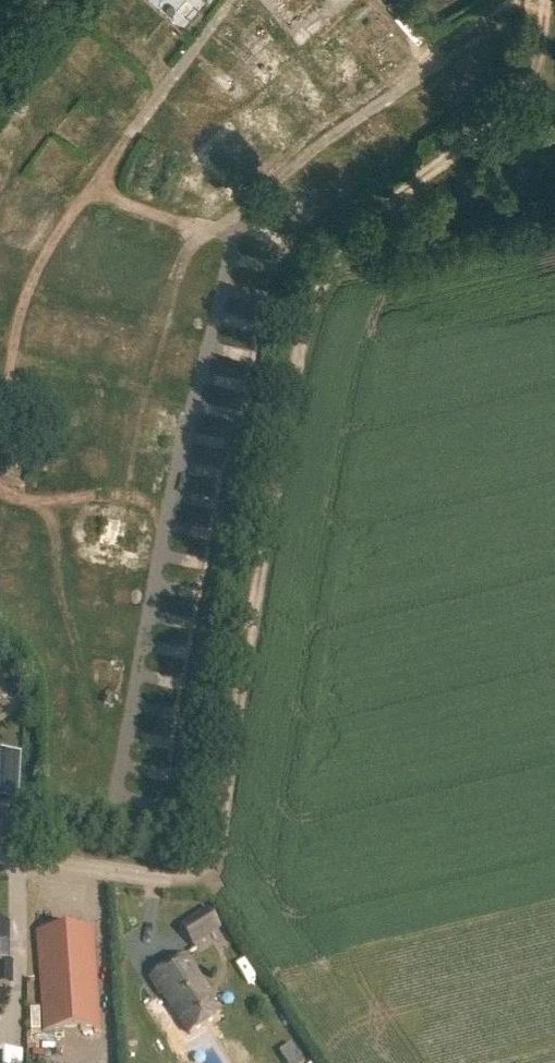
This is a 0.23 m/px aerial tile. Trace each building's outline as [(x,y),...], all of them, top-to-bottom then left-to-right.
[(289,22),(314,3),(312,0),(290,0),(279,8),(289,22)] [(188,1),(180,16),(191,21),(198,6),(188,1)] [(256,18),(236,39),(267,70),(288,49),(256,18)] [(80,60),(92,44),(83,38),(72,54),(80,60)] [(219,69),(230,79),(222,88),(240,105),(258,85),(229,58),(219,69)] [(2,161),(9,147),(0,142),(0,160),(2,161)] [(229,257),(226,278),(250,282),(254,261),(229,257)] [(165,742),(176,745),(181,721),(170,719),(165,742)] [(15,756),(0,755),(0,799),(11,799),(18,800),(20,756),(15,756)] [(191,945),(219,928),(208,910),(180,927),(191,945)] [(12,985),(11,962),(8,962),(9,924),(0,924),(0,985),(12,985)] [(92,928),(36,932),(43,1032),(100,1028),(92,928)] [(161,991),(175,1015),(176,1014),(187,1032),(218,1012),(204,990),(206,988),(186,956),(149,978),(158,993),(161,991)] [(0,1053),(0,1062),(22,1062),(22,1053),(0,1053)]
